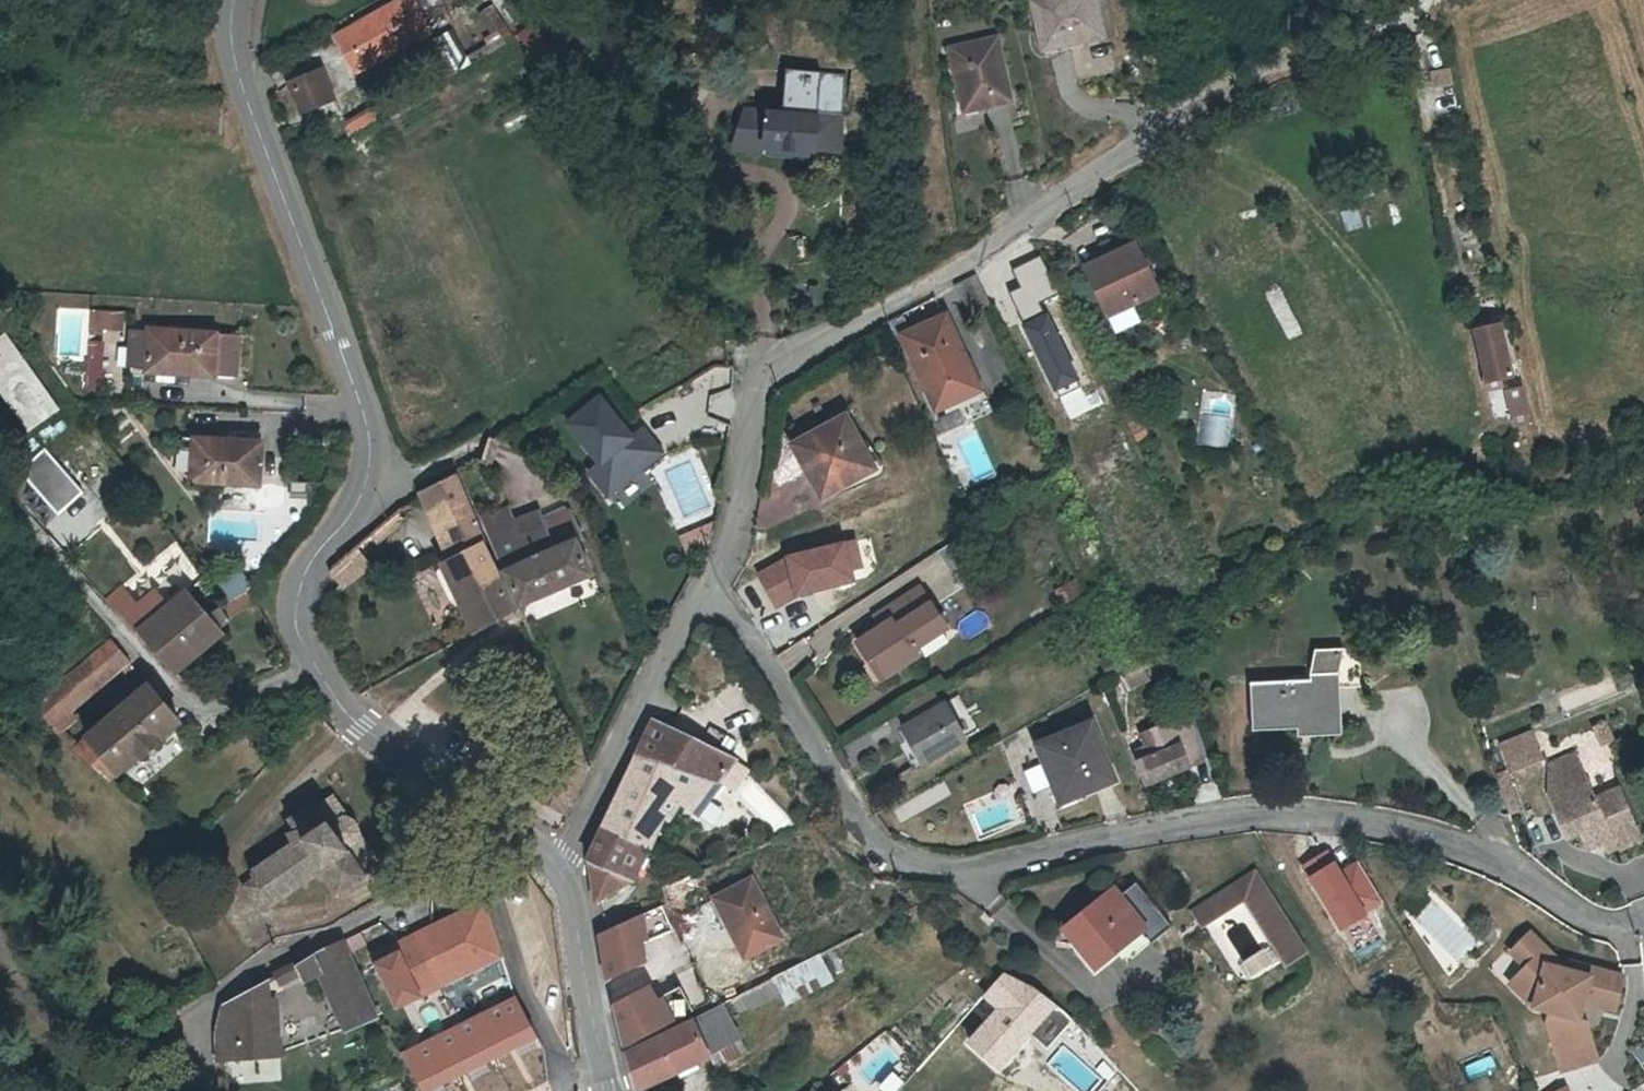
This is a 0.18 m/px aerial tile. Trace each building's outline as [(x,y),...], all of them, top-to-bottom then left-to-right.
[(414,0),(403,0),(337,37),(357,72),(432,30),(414,0)] [(1027,2),(1037,51),(1078,41),(1080,46),(1104,41),(1094,0),(1037,0),(1027,2)] [(1007,105),(992,42),(947,53),(962,116),(1007,105)] [(1448,68),(1420,70),(1424,112),(1452,110),(1448,68)] [(335,99),(322,69),(290,83),(302,112),(335,99)] [(820,132),(747,127),(736,160),(817,164),(820,132)] [(1355,207),(1337,211),(1342,232),(1360,228),(1355,207)] [(1159,286),(1135,238),(1104,254),(1088,262),(1112,310),(1129,302),(1159,286)] [(1285,341),(1300,333),(1268,266),(1253,273),(1285,341)] [(956,285),(967,307),(989,298),(978,274),(975,276),(962,282),(956,285)] [(989,298),(967,307),(973,319),(994,309),(989,298)] [(934,389),(941,402),(944,407),(983,389),(980,383),(947,315),(903,336),(930,391),(934,389)] [(241,335),(151,327),(152,331),(135,329),(132,363),(149,365),(148,367),(239,373),(241,335)] [(4,371),(0,373),(0,400),(23,433),(56,410),(3,332),(0,334),(0,365),(4,371)] [(1512,375),(1504,339),(1479,345),(1487,380),(1512,375)] [(602,396),(570,423),(603,462),(592,471),(612,494),(664,450),(654,437),(650,441),(641,430),(635,435),(602,396)] [(885,486),(850,424),(798,454),(834,515),(885,486)] [(196,439),(194,477),(260,482),(262,443),(196,439)] [(20,473),(55,514),(80,492),(45,451),(20,473)] [(454,559),(447,563),(481,633),(517,613),(486,549),(490,547),(460,479),(427,494),(428,500),(454,559)] [(583,549),(589,546),(571,510),(544,523),(542,517),(519,529),(511,511),(484,525),(521,611),(595,576),(583,549)] [(682,557),(704,551),(696,526),(675,532),(682,557)] [(239,571),(216,578),(227,613),(251,606),(239,571)] [(879,657),(944,617),(924,587),(888,611),(893,621),(885,627),(861,641),(872,659),(878,655),(879,657)] [(167,666),(217,629),(189,592),(169,607),(159,594),(126,618),(137,631),(167,666)] [(893,621),(888,611),(878,617),(885,627),(893,621)] [(944,617),(879,657),(890,675),(925,652),(920,646),(950,627),(944,617)] [(225,640),(217,629),(167,666),(176,676),(225,640)] [(51,723),(128,659),(111,638),(33,707),(51,723)] [(1126,669),(1119,654),(1103,661),(1111,677),(1126,669)] [(879,657),(873,660),(884,678),(890,675),(879,657)] [(1151,677),(1145,663),(1128,673),(1135,687),(1151,677)] [(1258,730),(1302,731),(1338,731),(1344,731),(1343,690),(1317,689),(1316,683),(1269,684),(1259,684),(1259,687),(1257,688),(1258,722),(1258,730)] [(114,778),(139,757),(141,759),(159,746),(157,743),(181,722),(150,686),(75,745),(114,778)] [(956,746),(935,712),(893,736),(913,770),(956,746)] [(1146,734),(1151,747),(1139,753),(1151,783),(1208,760),(1190,715),(1146,734)] [(654,723),(644,744),(701,769),(721,778),(722,776),(735,758),(737,755),(655,720),(654,723)] [(1114,782),(1092,725),(1039,746),(1062,802),(1114,782)] [(1531,729),(1496,741),(1507,774),(1542,762),(1531,729)] [(1345,740),(1344,731),(1338,731),(1302,731),(1301,739),(1338,740),(1345,740)] [(701,769),(644,744),(616,804),(590,863),(595,892),(597,904),(633,879),(621,873),(636,844),(648,849),(666,817),(670,818),(681,800),(701,813),(723,779),(721,778),(701,769)] [(736,786),(746,766),(735,758),(722,776),(736,786)] [(1560,796),(1566,812),(1559,815),(1568,838),(1581,833),(1588,850),(1617,838),(1622,850),(1641,841),(1623,802),(1600,811),(1584,772),(1561,781),(1565,793),(1560,796)] [(1532,773),(1512,781),(1520,802),(1540,794),(1532,773)] [(262,873),(254,879),(266,898),(275,893),(279,898),(331,865),(346,888),(374,871),(370,863),(381,855),(368,833),(366,823),(357,815),(342,790),(322,803),(320,800),(295,815),(301,825),(295,829),(301,839),(258,866),(262,873)] [(633,879),(648,849),(636,844),(621,873),(633,879)] [(1300,865),(1333,929),(1379,906),(1357,863),(1336,873),(1325,852),(1300,865)] [(1190,906),(1199,921),(1242,894),(1283,960),(1287,957),(1301,947),(1252,868),(1190,906)] [(663,888),(666,904),(669,903),(674,900),(696,890),(689,877),(663,888)] [(783,937),(752,878),(716,897),(748,956),(783,937)] [(1115,892),(1099,905),(1067,930),(1096,967),(1120,949),(1132,940),(1145,929),(1156,942),(1173,928),(1137,885),(1120,899),(1115,892)] [(679,914),(674,900),(669,903),(672,917),(679,914)] [(653,946),(666,940),(675,936),(672,917),(669,903),(666,904),(603,935),(610,970),(653,950),(653,946)] [(397,1009),(510,957),(500,907),(444,934),(440,926),(407,942),(411,950),(377,966),(397,1009)] [(1156,942),(1145,929),(1132,940),(1120,949),(1130,962),(1156,942)] [(1643,982),(1600,967),(1597,976),(1588,973),(1537,931),(1517,951),(1532,966),(1546,980),(1529,997),(1540,1008),(1553,1009),(1549,1022),(1566,1071),(1598,1060),(1602,1028),(1594,1025),(1601,1005),(1633,1016),(1643,982)] [(612,979),(614,987),(671,965),(666,940),(653,946),(653,950),(610,970),(612,979)] [(303,985),(322,977),(349,1032),(380,1021),(343,942),(317,956),(299,968),(303,985)] [(710,979),(718,998),(794,968),(787,950),(710,979)] [(817,952),(767,977),(781,1006),(831,982),(817,952)] [(1600,967),(1591,964),(1588,973),(1597,976),(1600,967)] [(685,1021),(671,965),(614,987),(622,1030),(626,1047),(643,1039),(664,1029),(685,1021)] [(1546,980),(1532,966),(1515,983),(1529,997),(1546,980)] [(269,989),(293,983),(289,968),(265,974),(269,989)] [(222,1061),(238,1060),(263,1058),(277,1057),(267,985),(226,1007),(219,1036),(221,1055),(222,1061)] [(425,1090),(435,1090),(539,1037),(518,1001),(406,1057),(425,1090)] [(714,1012),(698,1020),(708,1045),(724,1038),(714,1012)] [(708,1045),(698,1020),(663,1039),(628,1057),(629,1090),(634,1090),(712,1057),(708,1045)] [(539,1037),(435,1090),(488,1090),(551,1058),(539,1037)] [(1067,1075),(1057,1044),(1030,1055),(1029,1053),(1009,1063),(1014,1084),(1015,1090),(1051,1090),(1049,1081),(1067,1075)] [(1067,1075),(1049,1081),(1051,1090),(1069,1090),(1067,1075)]
